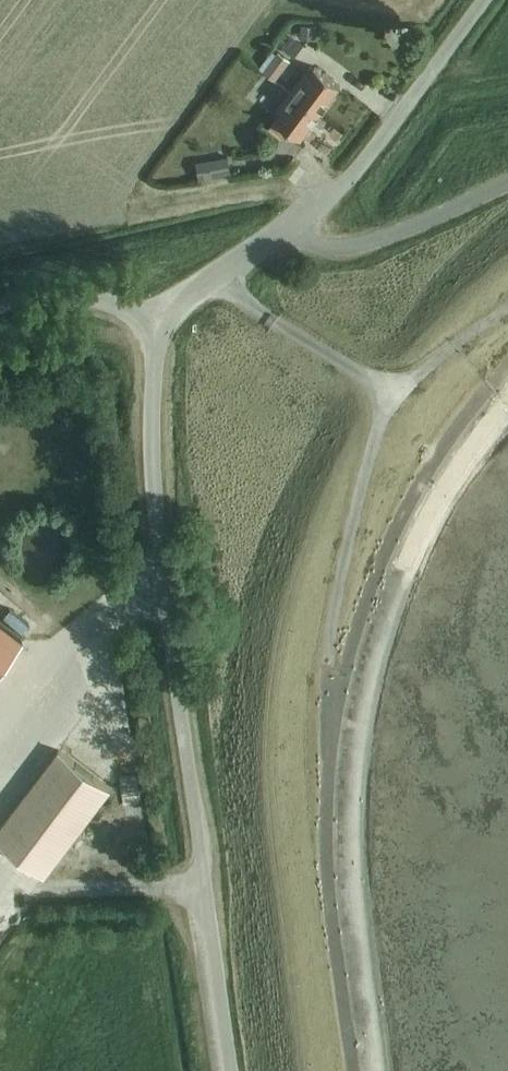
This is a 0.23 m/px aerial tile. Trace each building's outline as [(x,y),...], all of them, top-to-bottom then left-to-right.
[(315,38),(316,25),(301,24),(300,37),(315,38)] [(274,80),(290,60),(278,50),(276,53),(272,50),(258,68),(274,80)] [(292,86),(321,107),(341,81),(315,62),(309,71),(305,68),(292,86)] [(302,133),(321,107),(292,86),(279,103),(282,105),(273,118),(274,119),(269,126),(281,135),(290,124),(302,133)] [(199,180),(231,174),(228,156),(196,162),(199,180)] [(19,616),(13,623),(23,630),(28,623),(19,616)] [(0,623),(0,668),(22,640),(0,623)] [(0,828),(0,841),(46,875),(111,789),(59,750),(0,828)] [(125,798),(148,810),(159,791),(136,778),(125,798)]
